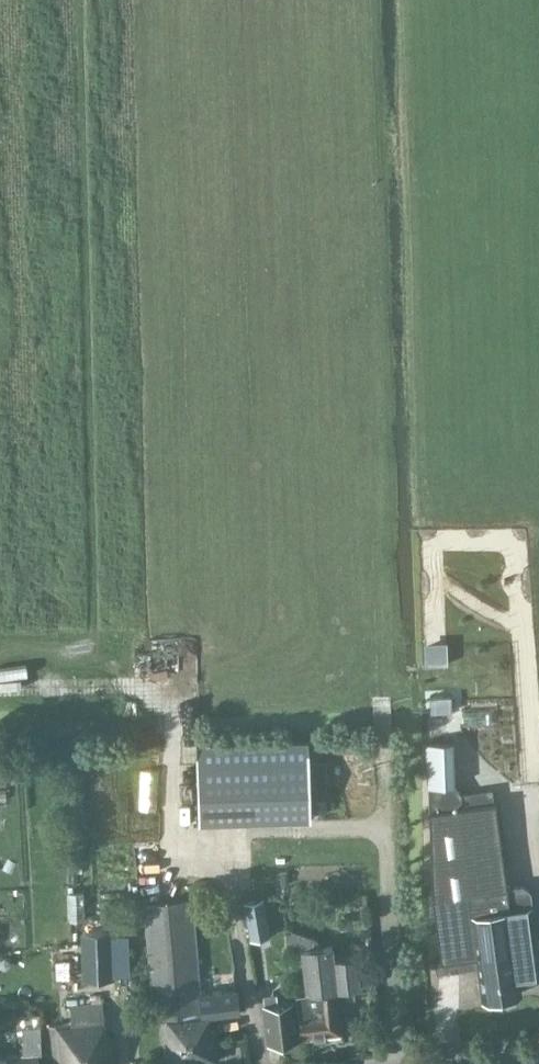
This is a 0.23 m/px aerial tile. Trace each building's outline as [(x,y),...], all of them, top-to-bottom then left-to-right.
[(432,897),(507,887),(496,802),(494,803),(492,789),(461,793),(455,787),(451,742),(423,744),(429,811),(432,897)] [(311,818),(309,759),(197,764),(199,823),(311,818)] [(154,811),(156,773),(139,772),(137,810),(154,811)] [(507,887),(432,897),(441,960),(476,956),(482,998),(522,993),(520,982),(538,979),(538,959),(532,906),(528,884),(507,887)] [(198,976),(191,899),(145,903),(156,1017),(162,1017),(167,1063),(189,1063),(218,1061),(214,1026),(210,1027),(208,1015),(240,1011),(238,989),(199,994),(198,976)] [(265,904),(247,907),(253,945),(271,942),(265,904)] [(360,986),(356,956),(334,959),(333,946),(307,949),(306,934),(291,929),(292,951),(302,950),(307,992),(297,993),(302,1037),(341,1033),(337,989),(360,986)] [(108,931),(82,934),(87,978),(113,975),(108,931)] [(269,1043),(299,1039),(294,1000),(264,1004),(269,1043)] [(19,1002),(19,1014),(44,1013),(44,1001),(19,1002)] [(111,1035),(106,1035),(103,1003),(70,1006),(72,1022),(51,1025),(55,1063),(114,1063),(111,1035)] [(38,1054),(42,1054),(40,1028),(39,1014),(16,1014),(17,1028),(23,1029),(24,1054),(0,1055),(0,1063),(39,1063),(38,1054)]
